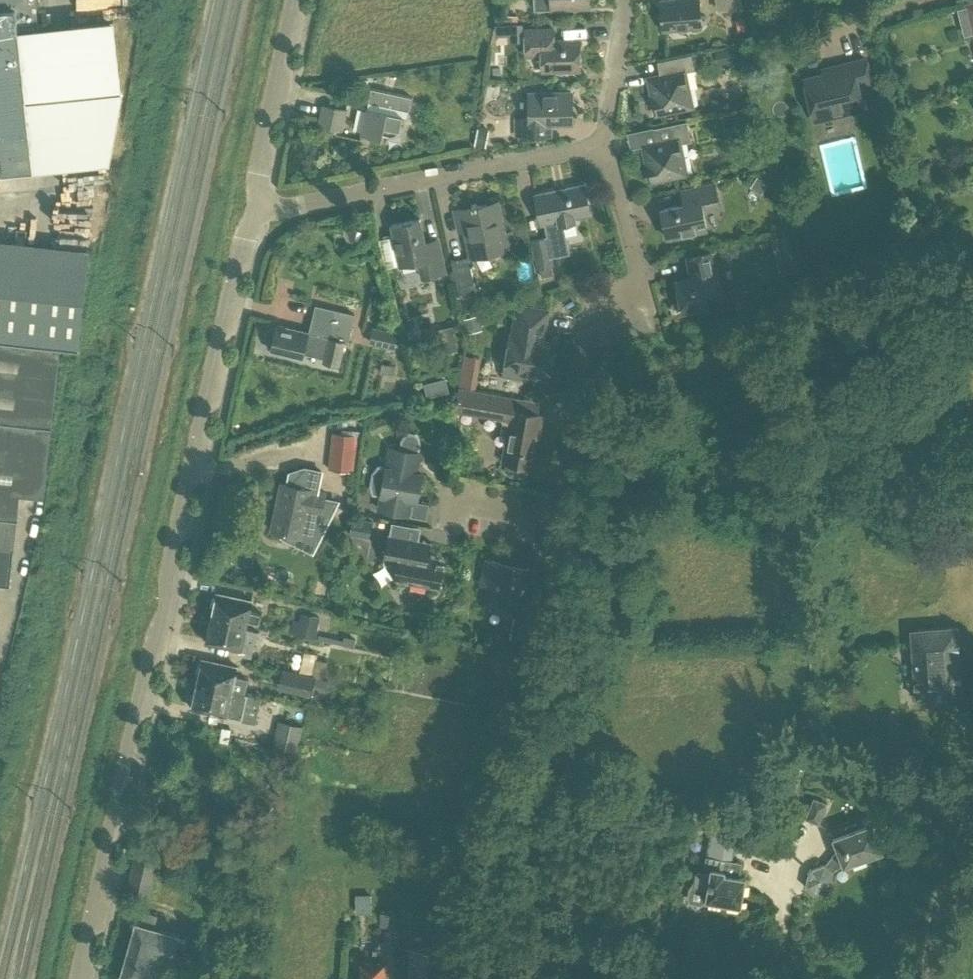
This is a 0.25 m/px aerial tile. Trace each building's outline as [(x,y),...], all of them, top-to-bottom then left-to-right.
[(34,168),(19,30),(39,28),(37,3),(35,0),(0,0),(0,172),(34,168)] [(535,11),(552,10),(552,8),(590,7),(590,0),(535,0),(535,11)] [(664,30),(701,27),(699,0),(661,0),(664,30)] [(965,36),(972,34),(972,2),(968,3),(969,7),(958,9),(965,36)] [(495,15),(494,24),(518,24),(518,15),(495,15)] [(739,32),(748,30),(744,17),(736,19),(739,32)] [(526,29),(526,55),(542,54),(543,70),(580,69),(580,39),(554,40),(554,28),(526,29)] [(741,60),(738,47),(724,50),(727,63),(741,60)] [(648,77),(656,114),(699,105),(695,87),(688,89),(685,71),(695,69),(692,53),(657,61),(660,74),(648,77)] [(893,59),(896,70),(906,67),(903,56),(893,59)] [(805,78),(815,120),(864,108),(858,83),(871,80),(866,58),(831,67),(832,71),(805,78)] [(362,134),(382,138),(383,133),(389,134),(400,129),(405,110),(409,111),(412,96),(372,88),(362,134)] [(516,118),(517,134),(545,134),(545,122),(572,122),(572,92),(530,92),(530,118),(516,118)] [(319,124),(343,130),(347,109),(324,104),(319,124)] [(643,144),(650,181),(693,172),(689,155),(683,156),(680,143),(692,140),(687,120),(653,128),(656,141),(643,144)] [(479,128),(475,144),(486,146),(490,131),(479,128)] [(798,162),(803,165),(808,163),(811,159),(810,153),(805,150),(800,152),(797,157),(798,162)] [(920,172),(922,182),(932,180),(930,170),(920,172)] [(753,187),(763,193),(771,181),(761,174),(753,187)] [(661,208),(667,237),(707,228),(703,210),(720,206),(715,183),(685,189),(688,203),(661,208)] [(536,193),(542,223),(545,223),(548,236),(552,254),(563,252),(561,241),(564,240),(561,224),(575,221),(574,217),(590,213),(584,184),(536,193)] [(454,210),(459,230),(468,228),(474,255),(515,247),(512,231),(503,233),(496,201),(454,210)] [(392,224),(401,264),(419,260),(423,277),(446,272),(440,242),(426,245),(421,217),(392,224)] [(362,232),(347,227),(345,234),(348,241),(354,243),(355,240),(359,241),(362,232)] [(786,233),(772,237),(776,255),(791,251),(786,233)] [(533,239),(538,267),(540,266),(542,276),(554,274),(552,264),(554,263),(552,254),(548,236),(533,239)] [(60,346),(79,348),(90,249),(0,239),(0,340),(60,346)] [(676,279),(682,310),(724,302),(717,270),(715,271),(711,251),(687,256),(692,276),(676,279)] [(452,259),(459,295),(477,291),(469,256),(452,259)] [(526,296),(545,298),(547,277),(528,276),(526,296)] [(461,301),(464,312),(476,310),(474,298),(461,301)] [(271,349),(303,356),(304,351),(324,356),(324,360),(340,363),(345,341),(348,341),(355,313),(316,304),(309,330),(278,323),(271,349)] [(504,373),(521,377),(521,373),(548,377),(555,342),(543,340),(548,309),(518,304),(513,335),(511,334),(504,373)] [(465,319),(468,333),(482,330),(479,316),(465,319)] [(439,330),(444,354),(459,350),(454,327),(439,330)] [(370,342),(395,348),(397,334),(373,329),(370,342)] [(18,518),(20,494),(44,497),(60,346),(0,340),(0,516),(18,518)] [(382,373),(393,374),(394,366),(383,365),(382,373)] [(426,385),(429,397),(448,392),(445,380),(426,385)] [(457,411),(511,421),(504,460),(507,461),(505,470),(510,477),(523,479),(528,475),(530,465),(533,465),(542,413),(519,409),(521,400),(461,390),(457,411)] [(371,423),(374,432),(389,427),(386,418),(371,423)] [(330,469),(352,471),(355,436),(334,434),(330,469)] [(396,460),(388,458),(386,468),(379,467),(374,473),(371,487),(373,494),(381,496),(378,510),(411,516),(413,503),(416,503),(421,475),(416,474),(420,455),(418,454),(420,444),(419,439),(416,436),(409,434),(406,436),(403,441),(401,451),(398,450),(396,460)] [(270,541),(274,547),(295,551),(300,548),(303,536),(304,536),(309,512),(336,518),(341,496),(325,493),(325,491),(282,481),(271,530),(272,530),(270,541)] [(0,516),(0,546),(15,548),(18,518),(0,516)] [(351,535),(369,538),(371,523),(354,520),(351,535)] [(384,562),(398,564),(395,578),(439,587),(444,559),(428,556),(430,541),(389,533),(384,562)] [(11,584),(15,548),(0,546),(0,583),(11,584)] [(482,582),(495,585),(491,606),(515,610),(511,631),(529,635),(538,592),(525,589),(529,566),(487,558),(482,582)] [(212,616),(246,624),(247,621),(260,624),(263,613),(250,610),(252,600),(217,592),(212,616)] [(303,612),(298,635),(313,638),(318,616),(303,612)] [(246,624),(212,616),(206,641),(241,649),(240,652),(251,655),(254,642),(256,643),(259,631),(245,628),(246,624)] [(912,628),(916,697),(962,694),(958,625),(912,628)] [(354,648),(356,640),(344,637),(343,641),(342,646),(354,648)] [(300,672),(313,674),(318,653),(305,650),(300,672)] [(203,658),(198,683),(231,690),(245,693),(249,679),(234,675),(237,666),(203,658)] [(310,696),(314,677),(281,670),(278,681),(294,684),(293,692),(310,696)] [(231,690),(198,683),(192,707),(226,715),(228,705),(242,708),(244,697),(230,694),(231,690)] [(274,735),(299,741),(303,727),(277,722),(274,735)] [(807,816),(820,821),(828,801),(814,796),(807,816)] [(807,885),(815,892),(825,888),(832,880),(833,869),(844,862),(844,863),(884,849),(874,820),(859,826),(857,822),(846,826),(847,830),(834,835),(838,847),(826,861),(815,865),(809,873),(807,885)] [(694,883),(688,895),(690,903),(701,905),(705,897),(741,904),(745,876),(738,875),(740,863),(731,861),(735,834),(712,830),(705,866),(710,872),(697,870),(694,883)] [(124,889),(148,895),(158,854),(133,848),(124,889)] [(290,857),(278,855),(276,866),(287,868),(290,857)] [(824,896),(837,902),(845,887),(832,881),(824,896)] [(136,978),(166,978),(179,933),(155,926),(158,915),(144,911),(141,922),(136,921),(121,975),(136,978)] [(381,912),(381,926),(397,926),(397,912),(381,912)] [(373,950),(373,961),(361,962),(362,978),(388,978),(388,973),(390,973),(389,940),(379,940),(380,950),(373,950)] [(412,978),(446,978),(445,946),(411,946),(412,978)]
